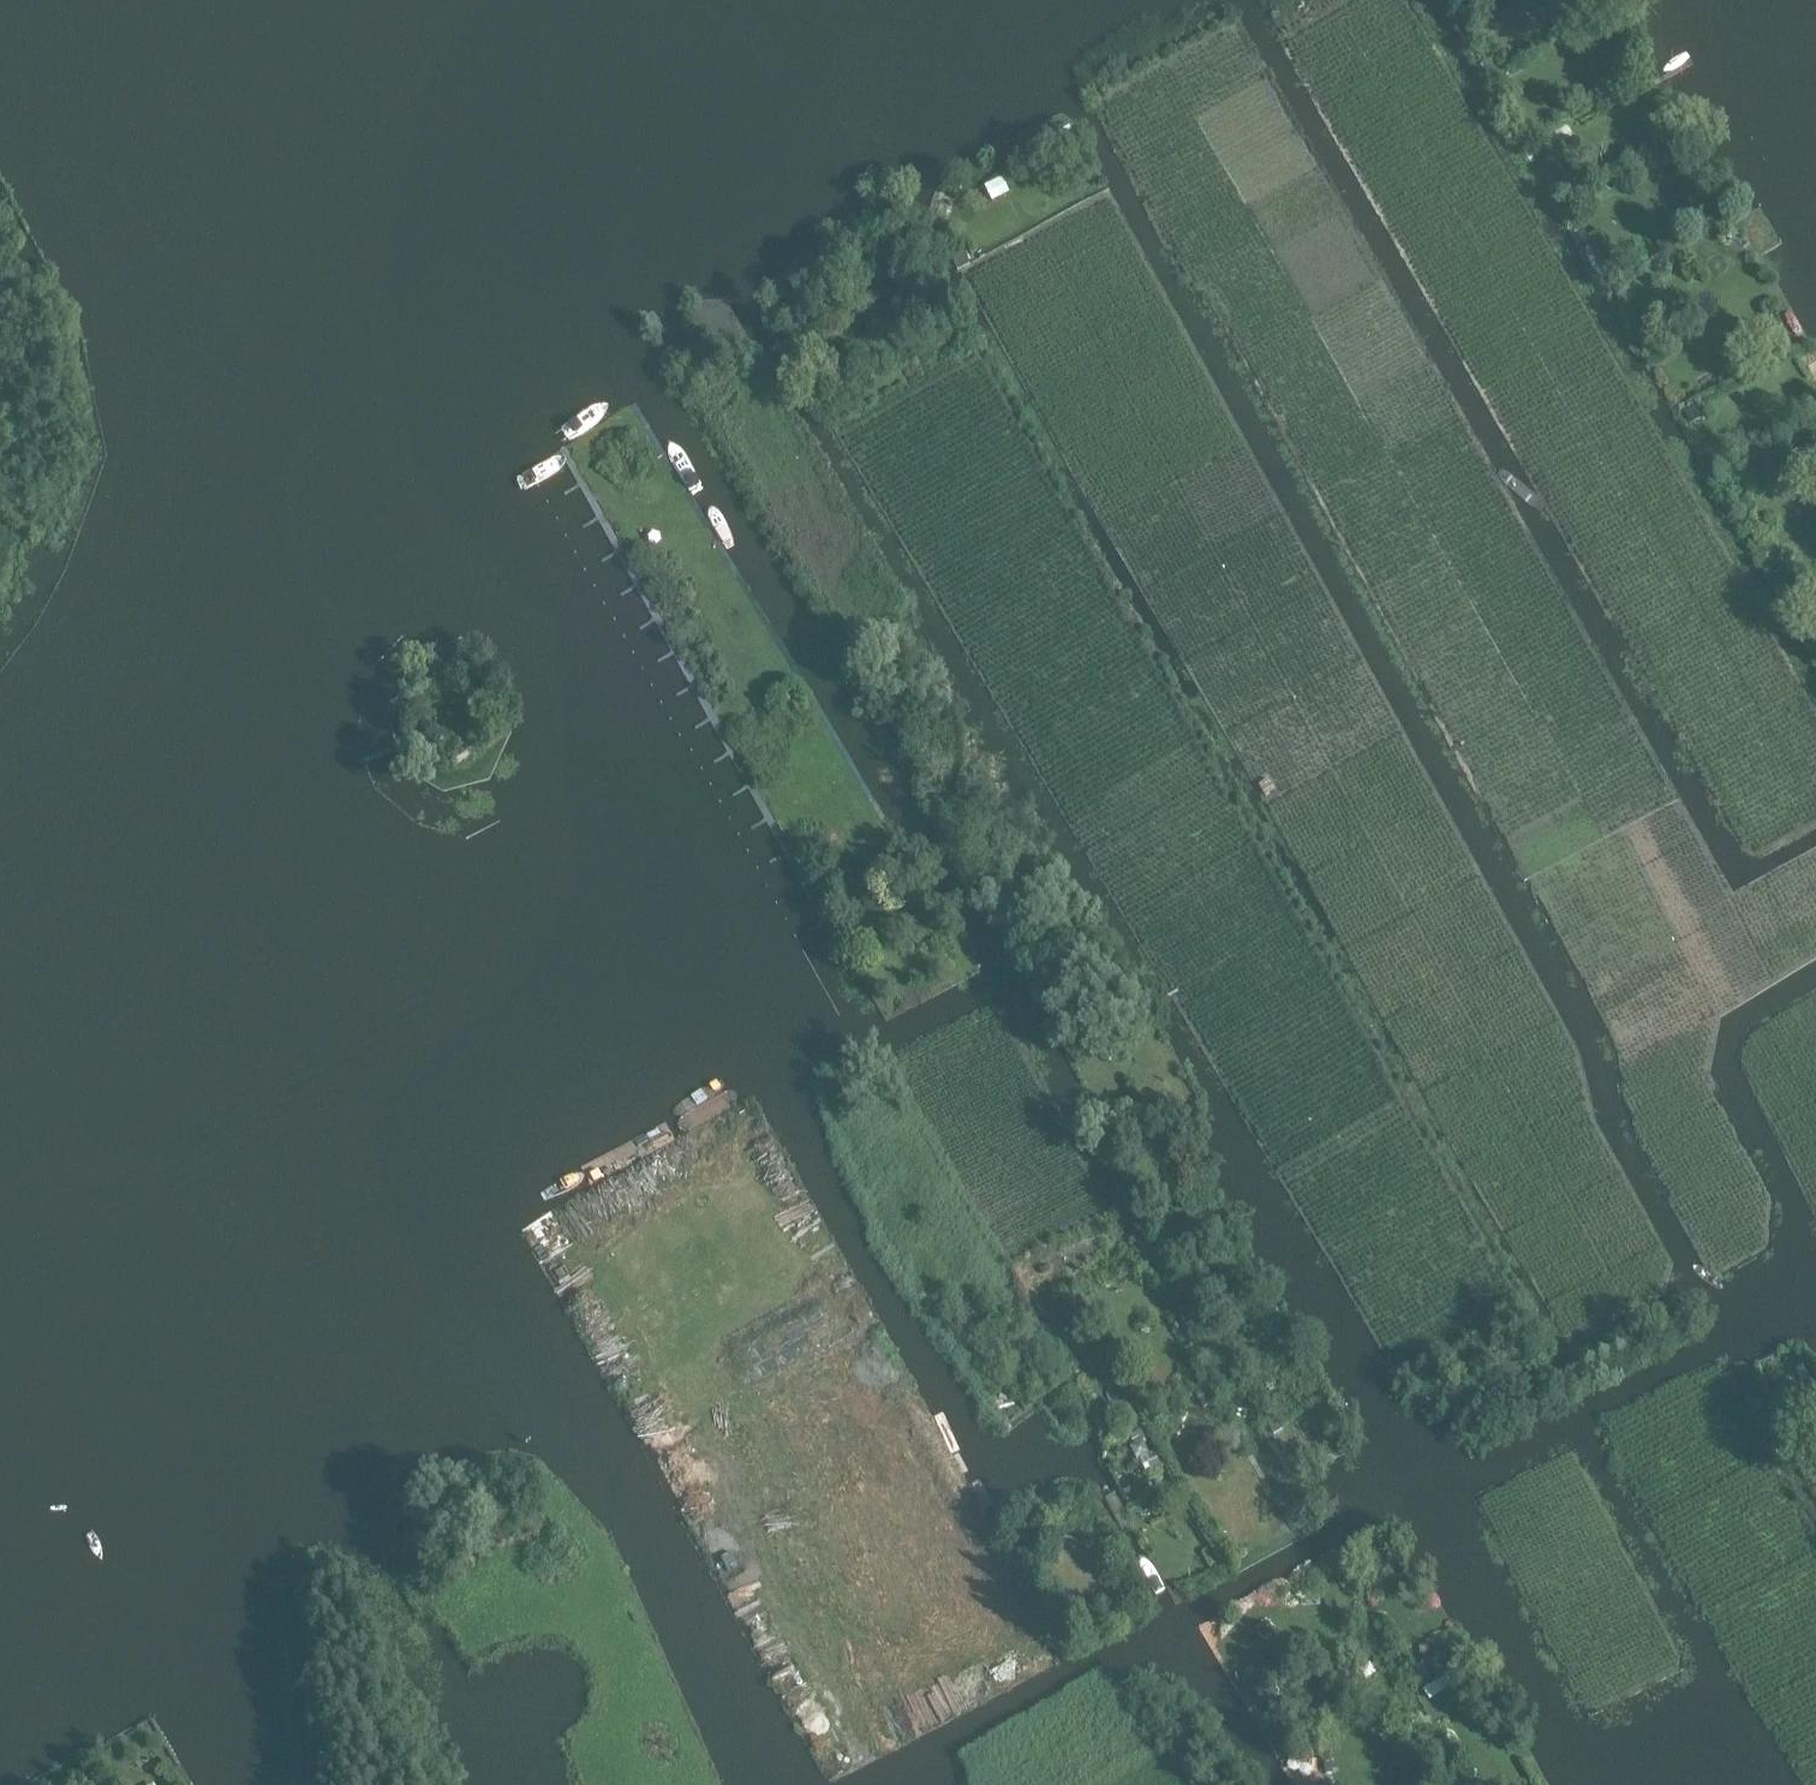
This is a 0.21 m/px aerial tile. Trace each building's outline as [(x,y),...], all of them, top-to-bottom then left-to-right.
[(992,201),(1010,192),(1002,177),(984,185),(992,201)] [(869,307),(888,293),(881,285),(862,299),(869,307)] [(1274,1435),(1284,1429),(1280,1423),(1270,1429),(1274,1435)] [(1135,1445),(1147,1439),(1142,1429),(1130,1434),(1135,1445)] [(1150,1453),(1145,1441),(1131,1447),(1137,1459),(1150,1453)] [(1155,1451),(1139,1459),(1146,1472),(1161,1465),(1155,1451)] [(1438,1673),(1430,1659),(1412,1671),(1421,1684),(1438,1673)] [(1453,1672),(1423,1690),(1430,1701),(1460,1683),(1453,1672)]
